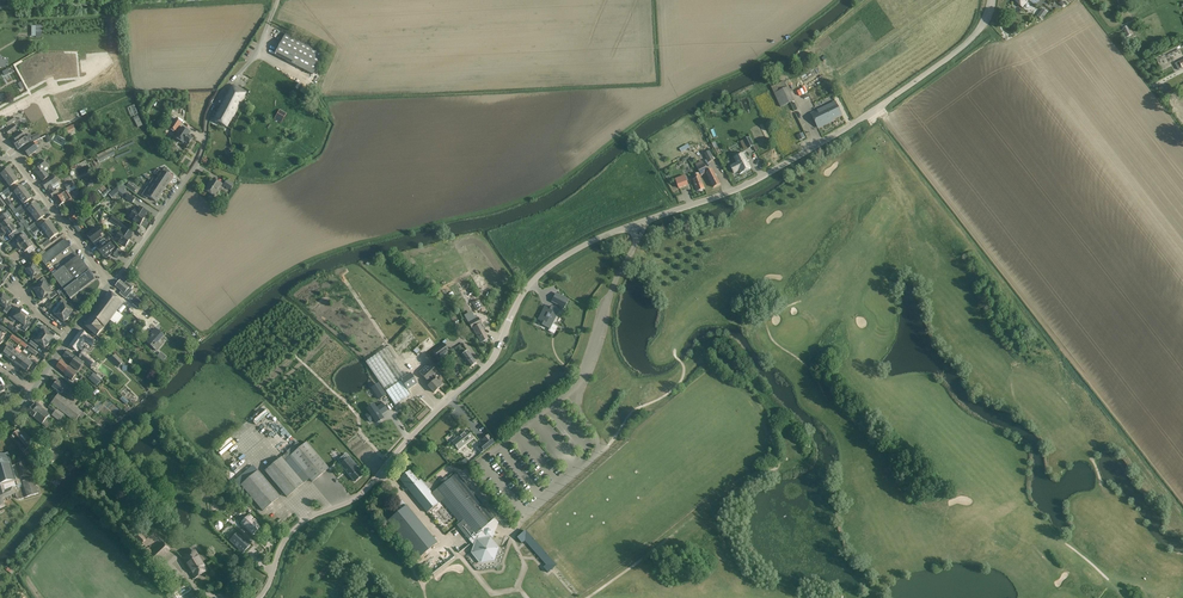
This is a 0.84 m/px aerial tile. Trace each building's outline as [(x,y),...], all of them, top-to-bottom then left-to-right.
[(1038,5),(1050,13),(1058,1),(1056,0),(1041,0),(1038,5)] [(1037,16),(1042,20),(1048,12),(1042,8),(1037,16)] [(1127,26),(1123,28),(1127,37),(1131,35),(1127,26)] [(275,55),(280,58),(313,75),(324,54),(286,34),(275,55)] [(49,78),(44,67),(37,71),(42,82),(49,78)] [(107,84),(108,85),(114,80),(106,70),(100,75),(101,76),(107,84)] [(30,75),(36,85),(42,82),(37,71),(30,75)] [(23,79),(29,89),(36,85),(30,75),(23,79)] [(107,84),(101,76),(94,81),(100,89),(107,84)] [(775,94),(781,107),(792,102),(783,82),(771,87),(775,94)] [(213,120),(219,123),(227,128),(233,118),(235,114),(247,93),(233,85),(213,120)] [(84,87),(78,89),(82,100),(88,98),(84,87)] [(834,88),(830,90),(833,98),(838,96),(834,88)] [(77,102),(82,100),(78,89),(73,91),(77,102)] [(73,91),(67,93),(71,104),(77,102),(73,91)] [(65,106),(71,104),(67,93),(61,95),(65,106)] [(61,95),(55,97),(59,108),(65,106),(61,95)] [(811,114),(815,123),(818,128),(833,120),(832,119),(842,114),(835,102),(816,111),(811,114)] [(134,105),(127,108),(131,117),(138,114),(134,105)] [(279,111),(276,117),(283,121),(286,115),(279,111)] [(8,126),(10,125),(12,123),(15,121),(12,117),(5,122),(8,126)] [(138,128),(142,126),(139,118),(138,117),(133,119),(138,128)] [(181,128),(179,126),(181,123),(175,119),(169,128),(175,132),(175,131),(178,133),(174,138),(182,143),(183,142),(187,145),(192,138),(187,136),(189,133),(181,128)] [(14,125),(12,123),(10,125),(11,127),(5,131),(9,135),(15,131),(16,133),(20,130),(17,126),(16,127),(14,125)] [(68,133),(75,130),(73,125),(66,129),(68,133)] [(16,135),(12,137),(14,139),(15,141),(13,143),(18,150),(23,146),(27,143),(29,145),(32,143),(31,142),(40,138),(38,133),(32,136),(31,135),(25,138),(20,131),(16,135)] [(749,138),(744,140),(748,149),(751,148),(754,146),(749,138)] [(28,146),(23,149),(29,156),(33,153),(38,150),(32,142),(32,143),(29,145),(28,146)] [(99,163),(108,158),(109,157),(110,157),(108,152),(107,153),(106,151),(98,154),(99,157),(97,159),(99,163)] [(710,151),(704,154),(709,163),(714,160),(710,151)] [(731,166),(730,166),(734,173),(739,171),(740,174),(751,169),(750,168),(750,169),(746,162),(749,160),(745,152),(743,154),(743,153),(734,158),(735,158),(736,160),(738,163),(731,166)] [(109,168),(121,163),(117,154),(106,160),(109,168)] [(42,160),(40,161),(35,165),(38,169),(34,171),(42,182),(49,177),(43,170),(47,167),(42,160)] [(708,172),(704,164),(702,161),(695,165),(701,176),(706,173),(714,187),(720,184),(713,170),(708,172)] [(156,174),(159,176),(158,178),(167,184),(171,178),(168,175),(170,172),(164,168),(162,172),(159,170),(158,171),(156,174)] [(9,169),(1,175),(1,176),(6,181),(13,175),(9,169)] [(699,173),(696,174),(694,175),(696,179),(693,179),(698,191),(704,189),(700,178),(701,178),(699,173)] [(13,175),(6,181),(10,187),(18,181),(13,175)] [(47,181),(42,184),(46,190),(47,189),(50,193),(49,193),(52,197),(53,197),(58,193),(56,189),(60,187),(58,183),(58,182),(56,179),(54,176),(51,178),(47,181)] [(688,186),(684,176),(675,179),(679,189),(688,186)] [(163,190),(167,184),(158,178),(156,181),(153,179),(151,182),(163,190)] [(222,184),(219,182),(214,179),(209,185),(208,185),(205,190),(213,196),(222,184)] [(64,186),(67,191),(76,186),(73,181),(64,186)] [(231,191),(234,186),(226,181),(223,185),(231,191)] [(138,188),(131,182),(127,187),(135,193),(138,188)] [(163,190),(151,182),(150,184),(153,186),(151,189),(160,195),(163,190)] [(22,186),(17,190),(14,192),(19,198),(27,192),(22,186)] [(2,197),(11,190),(9,187),(0,194),(0,195),(2,197)] [(160,195),(151,189),(148,187),(142,196),(147,199),(148,197),(155,202),(160,195)] [(109,189),(102,196),(104,198),(112,191),(109,189)] [(13,194),(11,190),(2,197),(4,201),(4,200),(7,198),(13,194)] [(115,190),(109,195),(112,199),(118,194),(115,190)] [(58,197),(55,199),(59,206),(62,204),(64,208),(68,205),(72,203),(71,201),(72,200),(72,199),(67,191),(62,194),(58,197)] [(31,198),(27,192),(19,198),(23,204),(31,198)] [(128,194),(125,198),(132,203),(135,199),(128,194)] [(27,210),(32,216),(40,210),(36,204),(27,210)] [(17,213),(24,208),(22,205),(13,212),(15,215),(17,213)] [(140,225),(144,219),(145,217),(144,216),(147,212),(140,207),(137,211),(135,210),(133,212),(132,211),(129,215),(130,216),(129,218),(140,225)] [(24,208),(17,213),(18,213),(15,215),(17,218),(27,211),(24,208)] [(45,216),(40,210),(32,216),(28,219),(30,222),(34,219),(37,222),(45,216)] [(0,218),(0,222),(2,224),(0,225),(2,228),(0,230),(0,234),(12,225),(8,220),(12,217),(8,212),(0,218)] [(72,223),(77,219),(73,214),(68,218),(72,223)] [(113,216),(110,221),(113,223),(117,225),(124,230),(127,226),(120,221),(113,216)] [(41,228),(43,231),(40,233),(42,236),(45,234),(53,227),(49,221),(41,228)] [(28,228),(30,231),(37,225),(35,222),(28,228)] [(13,239),(16,237),(19,234),(12,225),(0,234),(2,237),(6,234),(9,237),(11,236),(13,239)] [(30,231),(28,232),(31,235),(33,234),(40,229),(37,225),(30,231)] [(50,240),(53,237),(58,234),(53,227),(45,234),(50,240)] [(98,228),(87,236),(91,242),(93,241),(96,245),(103,240),(100,235),(102,234),(98,228)] [(125,247),(129,241),(131,239),(130,238),(132,234),(125,229),(123,233),(120,231),(118,234),(117,233),(114,237),(116,238),(114,240),(125,247)] [(19,234),(16,237),(18,239),(16,241),(18,244),(14,247),(16,249),(28,240),(22,232),(19,234)] [(45,265),(65,250),(70,246),(65,239),(56,246),(40,258),(45,265)] [(28,240),(16,249),(18,252),(22,249),(25,252),(27,251),(29,254),(35,249),(28,240)] [(42,245),(44,248),(51,243),(49,240),(42,245)] [(103,240),(96,245),(99,250),(98,251),(103,257),(105,255),(107,258),(109,256),(112,255),(109,252),(113,249),(109,243),(107,244),(103,240)] [(117,250),(113,256),(118,259),(122,252),(119,248),(118,250),(117,250)] [(34,252),(28,257),(29,258),(31,261),(37,256),(34,252)] [(92,275),(78,256),(65,266),(52,275),(70,299),(94,280),(92,275)] [(33,279),(34,278),(37,281),(43,276),(41,273),(40,273),(33,265),(26,270),(26,271),(25,272),(29,275),(29,274),(32,279),(33,279)] [(37,296),(48,288),(46,286),(48,283),(44,278),(38,283),(40,285),(34,290),(36,292),(36,293),(37,296)] [(120,281),(115,286),(121,291),(119,294),(126,299),(129,295),(133,291),(131,290),(134,287),(132,285),(127,281),(124,285),(120,281)] [(48,288),(37,296),(40,299),(41,299),(43,301),(49,297),(51,300),(57,295),(54,292),(52,294),(48,288)] [(115,308),(117,310),(119,308),(122,303),(110,292),(106,297),(110,301),(110,302),(113,304),(114,303),(117,305),(115,308)] [(6,308),(3,312),(6,314),(11,308),(9,305),(11,303),(11,302),(12,301),(11,301),(9,299),(7,297),(4,294),(3,295),(2,294),(2,295),(0,294),(0,304),(6,308)] [(556,294),(552,302),(564,308),(568,300),(556,294)] [(92,316),(84,325),(89,329),(97,336),(104,328),(101,326),(101,325),(104,327),(107,323),(119,331),(121,328),(117,325),(118,323),(123,317),(116,311),(117,310),(115,308),(117,305),(114,303),(113,304),(110,302),(110,301),(106,297),(92,316)] [(137,298),(132,304),(138,309),(143,303),(137,298)] [(59,310),(69,317),(71,314),(73,311),(67,307),(69,304),(63,299),(58,304),(61,307),(59,310)] [(473,305),(476,309),(476,311),(483,307),(479,301),(473,305)] [(542,325),(550,329),(559,311),(551,307),(550,309),(545,307),(539,320),(543,322),(542,325)] [(19,322),(27,311),(24,310),(23,310),(21,308),(16,314),(14,312),(9,318),(14,322),(17,320),(19,322)] [(69,317),(59,310),(57,312),(54,310),(50,316),(56,321),(58,318),(64,322),(66,320),(69,317)] [(24,326),(22,329),(26,331),(30,325),(28,323),(32,317),(29,315),(30,314),(27,311),(19,322),(24,326)] [(167,317),(161,323),(170,332),(176,325),(167,317)] [(468,323),(472,330),(474,333),(475,332),(481,343),(482,343),(483,345),(488,342),(487,340),(488,340),(482,329),(483,328),(478,318),(477,318),(468,323)] [(39,336),(49,344),(51,340),(53,337),(47,333),(49,330),(43,325),(39,330),(41,333),(39,336)] [(161,340),(164,337),(155,329),(149,335),(151,337),(146,342),(157,351),(164,343),(161,340)] [(91,348),(96,342),(82,330),(70,346),(75,350),(77,348),(80,350),(86,343),(91,348)] [(49,344),(39,336),(37,338),(34,337),(30,342),(36,347),(38,344),(44,348),(46,346),(47,346),(49,344)] [(449,351),(444,344),(433,352),(437,358),(449,351)] [(9,346),(6,349),(2,354),(9,359),(15,351),(9,346)] [(388,347),(368,361),(366,362),(395,405),(411,395),(408,391),(417,384),(410,374),(407,376),(388,347)] [(15,351),(9,359),(14,363),(21,355),(15,351)] [(63,356),(72,363),(70,365),(78,370),(84,363),(76,356),(75,357),(67,351),(63,356)] [(476,363),(473,358),(467,351),(462,355),(470,367),(476,363)] [(79,357),(80,358),(91,367),(94,363),(96,361),(83,352),(79,357)] [(115,354),(110,360),(118,368),(124,362),(115,354)] [(21,355),(14,363),(20,367),(26,359),(21,355)] [(32,364),(29,361),(30,359),(28,358),(26,359),(20,367),(26,372),(29,369),(32,372),(38,365),(34,362),(32,364)] [(56,367),(61,371),(71,380),(77,373),(69,366),(68,367),(61,361),(56,367)] [(428,386),(430,388),(434,393),(440,387),(443,384),(437,378),(436,379),(433,376),(437,372),(429,363),(419,373),(427,381),(429,380),(432,383),(428,386)] [(94,373),(89,379),(91,381),(96,385),(101,379),(97,375),(96,375),(94,373)] [(66,394),(68,396),(71,392),(65,388),(66,387),(57,381),(52,387),(61,394),(63,391),(66,394)] [(378,383),(371,388),(379,400),(387,395),(378,383)] [(78,393),(75,397),(82,401),(85,397),(78,393)] [(82,412),(63,398),(58,394),(51,404),(75,422),(79,417),(82,419),(85,415),(82,412)] [(123,396),(120,399),(126,405),(129,402),(123,396)] [(31,408),(27,412),(32,416),(46,427),(47,428),(51,424),(50,423),(46,419),(50,415),(47,413),(45,411),(42,408),(40,407),(36,403),(32,408),(31,408)] [(368,413),(365,415),(370,423),(374,420),(376,425),(384,419),(381,415),(388,411),(383,403),(376,407),(374,404),(366,409),(368,413)] [(60,421),(65,415),(51,404),(48,407),(54,412),(52,415),(60,421)] [(260,416),(265,421),(272,414),(266,409),(260,416)] [(452,442),(456,447),(458,450),(473,438),(467,430),(452,442)] [(26,440),(22,435),(18,431),(11,437),(19,446),(26,440)] [(484,442),(479,446),(484,451),(494,443),(488,435),(482,440),(484,442)] [(19,446),(24,452),(28,458),(31,455),(27,450),(31,446),(26,440),(19,446)] [(43,449),(48,454),(50,457),(59,448),(52,440),(43,449)] [(281,457),(265,471),(266,472),(283,493),(287,497),(309,479),(312,482),(329,468),(325,464),(307,443),(301,448),(297,444),(287,452),(288,454),(282,458),(281,457)] [(23,463),(11,466),(8,454),(0,457),(0,505),(4,503),(3,500),(15,493),(16,497),(16,498),(17,498),(18,499),(19,499),(21,499),(39,494),(34,479),(32,479),(31,478),(31,477),(30,477),(28,476),(26,476),(23,463)] [(357,466),(353,461),(350,458),(341,466),(355,482),(361,476),(354,468),(357,466)] [(238,482),(259,507),(263,511),(279,497),(254,468),(238,482)] [(440,502),(432,493),(421,480),(418,482),(410,471),(400,479),(427,513),(440,502)] [(492,539),(498,524),(498,523),(494,519),(457,473),(448,480),(446,477),(440,483),(442,485),(432,493),(440,502),(442,501),(460,523),(457,526),(473,546),(470,553),(480,565),(495,562),(500,548),(492,539)] [(418,559),(420,557),(437,543),(406,506),(388,521),(418,559)] [(253,535),(260,527),(257,524),(258,522),(250,514),(241,523),(253,535)] [(129,539),(133,536),(126,530),(123,533),(129,539)] [(548,573),(557,566),(546,553),(544,551),(526,530),(517,538),(521,543),(524,540),(546,565),(543,567),(548,573)] [(142,545),(146,541),(138,532),(134,536),(142,545)] [(230,541),(238,549),(243,553),(250,545),(246,541),(237,533),(230,541)] [(141,546),(133,537),(129,541),(137,550),(141,546)] [(143,553),(165,575),(169,579),(174,575),(159,560),(170,550),(166,546),(163,543),(153,553),(148,548),(143,553)] [(207,571),(194,551),(183,558),(195,578),(207,571)] [(172,565),(179,561),(174,553),(170,555),(171,557),(169,559),(172,565)]
